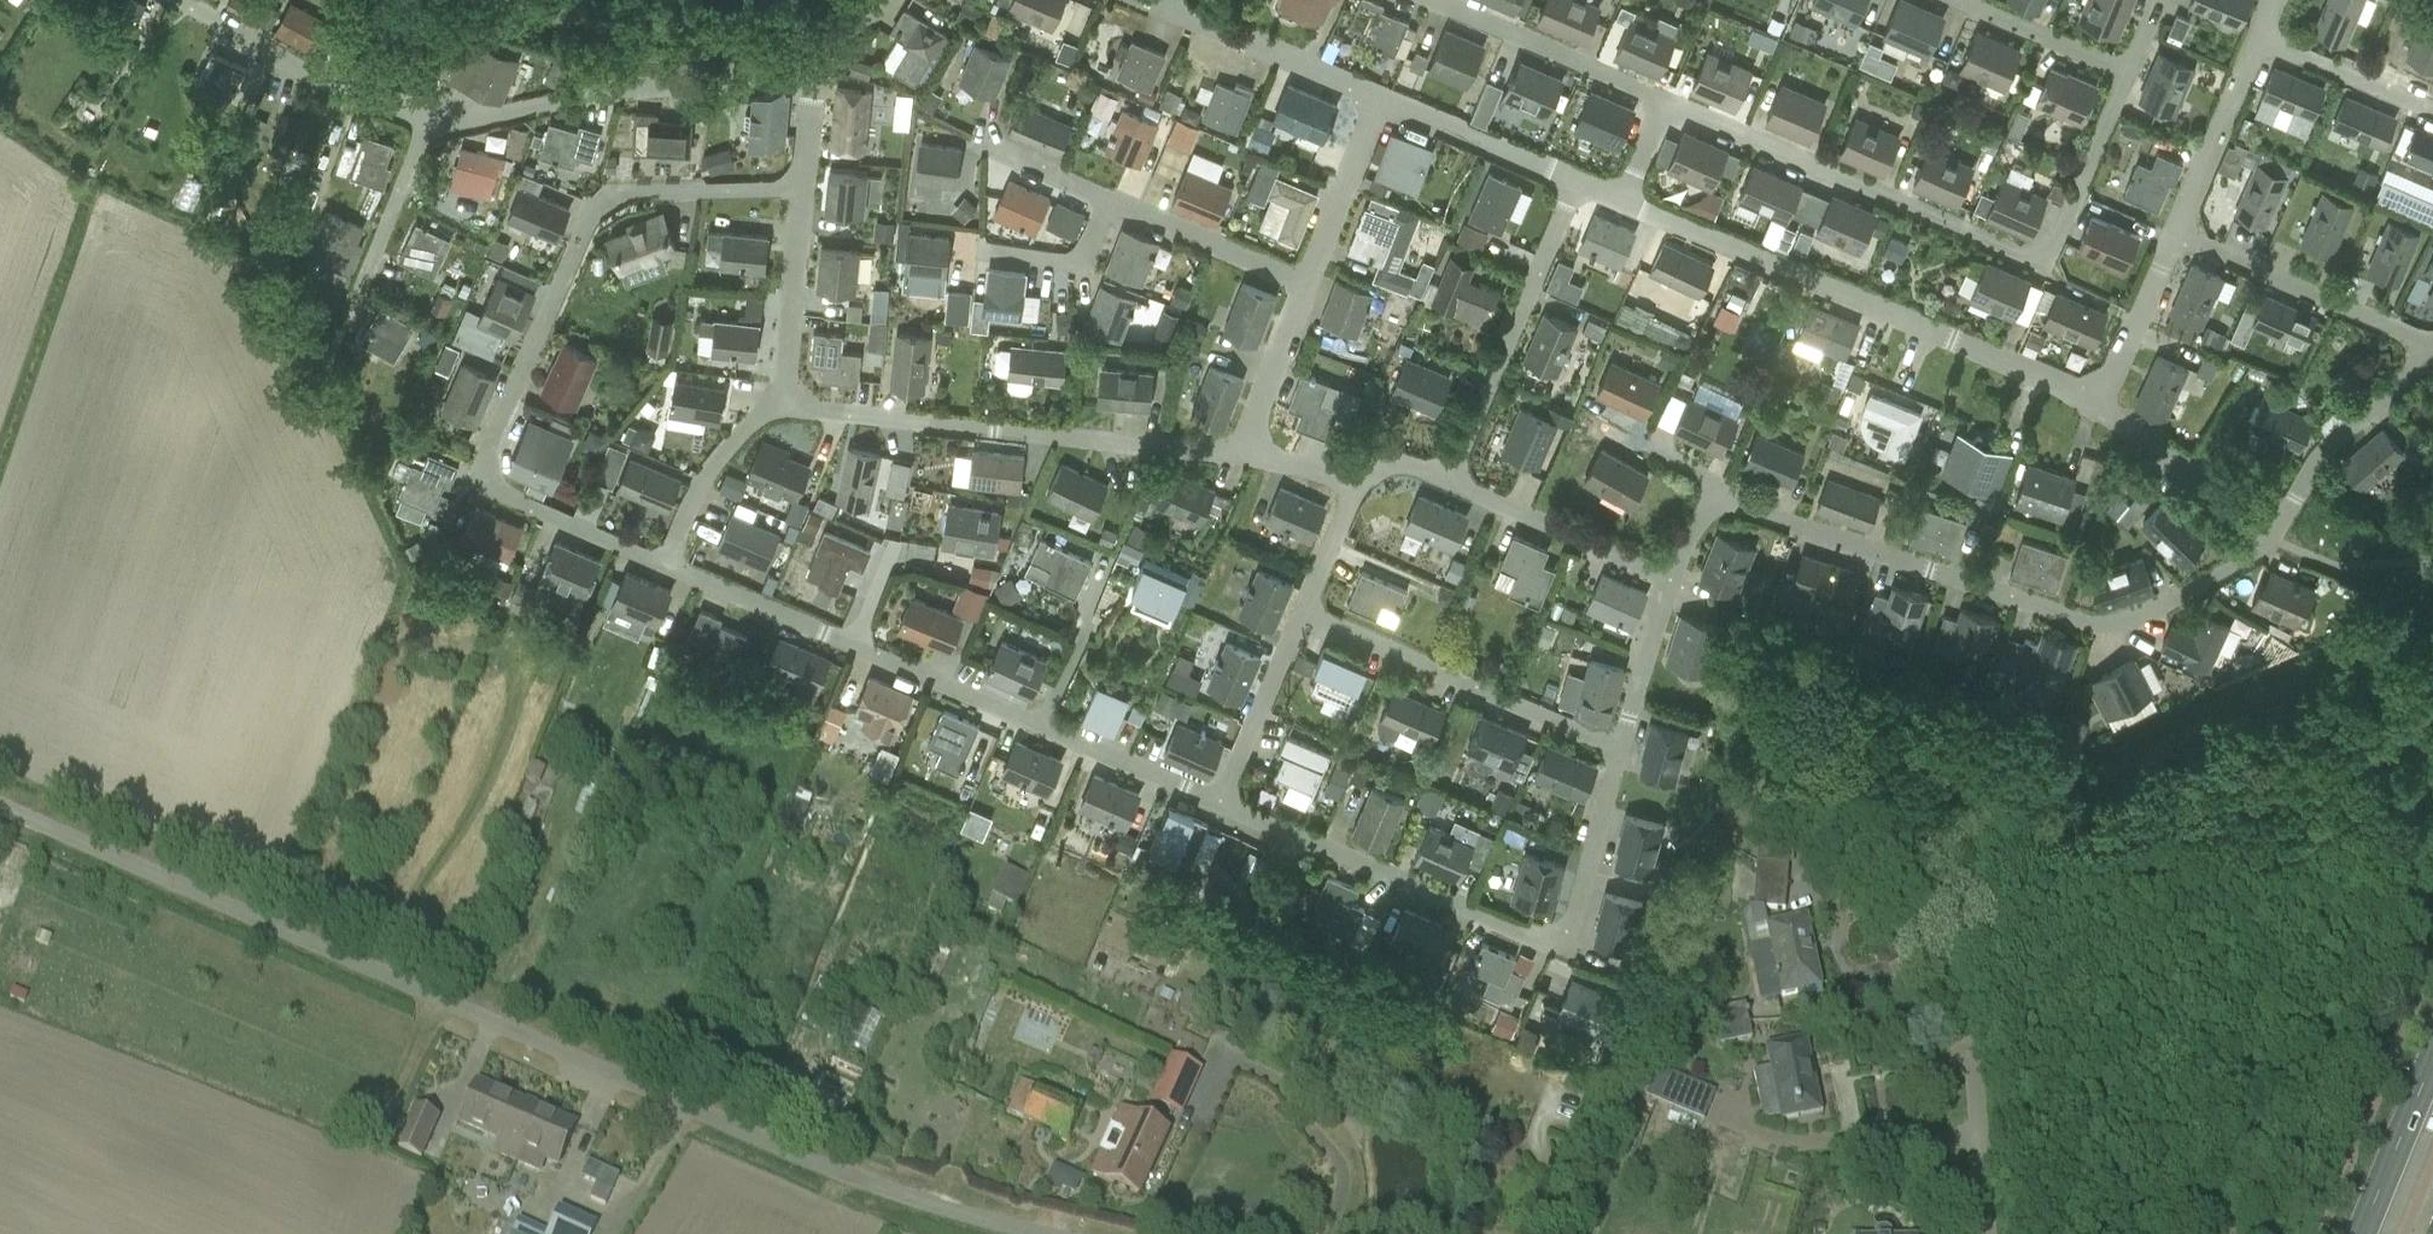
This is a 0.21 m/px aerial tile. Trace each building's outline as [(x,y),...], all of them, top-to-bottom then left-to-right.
[(124,12),(138,19),(139,18),(146,4),(138,0),(130,0),(124,12)] [(226,6),(243,15),(248,6),(237,0),(230,0),(226,6)] [(1064,0),(995,0),(994,1),(1052,27),(1064,0)] [(1287,7),(1315,19),(1321,17),(1327,3),(1324,2),(1325,0),(1279,0),(1278,3),(1287,7)] [(1394,55),(1394,54),(1406,27),(1408,22),(1376,8),(1378,2),(1374,0),(1360,0),(1349,25),(1364,31),(1360,41),(1377,48),(1376,49),(1380,51),(1381,50),(1394,55)] [(1518,0),(1488,0),(1514,11),(1518,0)] [(1599,7),(1584,0),(1547,0),(1538,21),(1585,42),(1599,7)] [(1856,22),(1865,0),(1814,0),(1812,3),(1856,22)] [(1943,18),(1902,0),(1899,0),(1884,35),(1928,54),(1943,18)] [(2042,0),(2013,0),(2038,11),(2042,0)] [(2131,0),(2089,0),(2080,21),(2115,36),(2131,0)] [(2239,26),(2250,0),(2191,0),(2189,5),(2239,26)] [(2315,32),(2343,45),(2363,0),(2329,0),(2315,32)] [(2404,12),(2417,18),(2424,3),(2416,0),(2409,0),(2404,12)] [(259,1),(250,17),(263,24),(271,7),(260,1),(259,1)] [(316,53),(331,25),(291,4),(276,31),(316,53)] [(967,4),(960,19),(974,26),(981,10),(967,4)] [(1621,6),(1615,19),(1629,25),(1631,20),(1635,12),(1621,6)] [(2429,8),(2407,58),(2432,69),(2432,10),(2429,8)] [(904,11),(893,29),(913,42),(896,71),(914,82),(922,87),(951,39),(943,34),(904,11)] [(1770,11),(1764,25),(1780,32),(1781,32),(1787,18),(1770,11)] [(992,14),(985,30),(999,36),(1006,19),(992,13),(992,14)] [(2190,20),(2177,14),(2168,33),(2181,39),(2190,20)] [(1629,25),(1616,56),(1631,62),(1633,58),(1641,62),(1640,66),(1659,75),(1664,62),(1672,44),(1674,39),(1631,20),(1629,25)] [(1795,20),(1789,34),(1812,45),(1818,30),(1795,20)] [(1406,27),(1394,54),(1403,58),(1415,31),(1406,27)] [(459,29),(443,66),(457,71),(454,77),(499,96),(514,60),(470,41),(472,34),(459,29)] [(1467,85),(1483,46),(1445,30),(1429,69),(1467,85)] [(2004,87),(2020,52),(1976,33),(1961,68),(2004,87)] [(1120,43),(1114,57),(1124,61),(1118,75),(1141,85),(1150,88),(1164,56),(1132,42),(1130,47),(1120,43)] [(994,95),(1010,59),(976,44),(960,81),(994,95)] [(1785,44),(1780,55),(1793,60),(1798,50),(1785,44)] [(1326,45),(1320,57),(1330,63),(1336,50),(1326,45)] [(1871,47),(1863,65),(1880,73),(1887,57),(1888,55),(1871,47)] [(1410,67),(1409,68),(1422,73),(1429,56),(1416,51),(1416,52),(1410,67)] [(199,80),(234,96),(247,68),(211,52),(199,80)] [(2172,114),(2193,67),(2160,52),(2139,100),(2172,114)] [(1692,89),(1707,96),(1709,92),(1717,96),(1716,99),(1735,108),(1751,72),(1707,53),(1692,89)] [(855,56),(851,71),(865,75),(866,76),(871,61),(855,56)] [(553,61),(546,76),(559,82),(566,67),(553,61)] [(1502,97),(1547,116),(1551,106),(1557,92),(1562,81),(1518,61),(1502,97)] [(2203,63),(2197,78),(2211,84),(2217,69),(2203,63)] [(2036,103),(2081,122),(2096,85),(2076,77),(2075,78),(2052,68),(2036,103)] [(2312,117),(2324,89),(2274,68),(2261,96),(2312,117)] [(1949,69),(1943,83),(1957,89),(1963,75),(1949,69)] [(1486,80),(1477,102),(1492,109),(1502,87),(1486,80)] [(1076,81),(1070,95),(1089,102),(1094,90),(1095,88),(1076,81)] [(1217,83),(1204,116),(1236,129),(1249,96),(1252,90),(1235,83),(1233,90),(1217,83)] [(1288,85),(1274,118),(1322,139),(1336,106),(1288,85)] [(1766,121),(1781,127),(1783,124),(1792,127),(1790,131),(1809,140),(1825,104),(1781,85),(1766,121)] [(753,98),(748,149),(785,138),(789,88),(753,98)] [(863,151),(869,91),(838,88),(831,148),(863,151)] [(1142,88),(1138,96),(1153,103),(1156,94),(1142,88)] [(930,89),(921,104),(932,111),(942,96),(930,89)] [(1101,89),(1093,109),(1109,116),(1118,96),(1101,89)] [(1167,89),(1160,106),(1175,112),(1182,95),(1167,89)] [(1557,92),(1551,106),(1560,110),(1566,96),(1557,92)] [(1575,128),(1618,147),(1634,111),(1590,93),(1575,128)] [(896,94),(894,108),(911,110),(912,96),(896,94)] [(2383,147),(2395,118),(2345,97),(2333,125),(2383,147)] [(1917,101),(1911,115),(1920,119),(1925,106),(1926,105),(1917,101)] [(1070,126),(1020,106),(1008,134),(1058,155),(1070,126)] [(1106,149),(1105,150),(1140,166),(1158,125),(1123,110),(1118,122),(1117,122),(1111,120),(1105,133),(1112,136),(1111,137),(1106,149)] [(2015,111),(2006,134),(2019,139),(2028,116),(2015,111)] [(654,123),(655,114),(636,113),(634,152),(689,155),(691,124),(654,123)] [(1255,114),(1244,142),(1249,144),(1256,125),(1269,129),(1272,120),(1255,114)] [(254,116),(248,135),(260,139),(266,120),(254,116)] [(272,149),(307,161),(318,128),(283,116),(272,149)] [(1884,172),(1899,138),(1855,119),(1840,153),(1859,161),(1861,158),(1869,162),(1868,165),(1884,172)] [(2125,119),(2120,131),(2133,137),(2134,134),(2138,125),(2125,119)] [(583,132),(549,122),(539,157),(574,167),(577,158),(593,163),(602,131),(585,126),(583,132)] [(1176,122),(1166,144),(1188,154),(1198,131),(1176,122)] [(713,125),(712,136),(727,139),(729,127),(713,125)] [(1256,125),(1249,144),(1263,149),(1270,130),(1269,129),(1256,125)] [(2432,168),(2432,135),(2415,127),(2403,155),(2432,168)] [(1668,167),(1711,186),(1718,171),(1726,152),(1727,151),(1683,132),(1668,167)] [(1391,133),(1376,171),(1406,182),(1421,178),(1432,148),(1391,133)] [(221,134),(217,146),(236,152),(240,140),(221,134)] [(1987,134),(1981,148),(1994,154),(2000,140),(1987,134)] [(364,135),(350,177),(370,183),(369,184),(373,185),(383,189),(390,167),(386,165),(393,144),(364,135)] [(2227,145),(2216,170),(2233,177),(2239,163),(2255,170),(2258,164),(2262,154),(2234,142),(2232,148),(2227,145)] [(955,185),(960,148),(921,143),(916,180),(955,185)] [(727,146),(704,153),(710,174),(733,167),(727,146)] [(217,147),(211,162),(229,169),(235,154),(217,147)] [(461,152),(452,186),(489,195),(495,174),(501,175),(506,157),(482,151),(481,155),(462,149),(461,152)] [(1942,197),(1957,204),(1972,168),(1929,150),(1913,185),(1933,193),(1934,190),(1943,193),(1942,197)] [(1726,152),(1718,171),(1732,178),(1740,159),(1726,152)] [(2176,179),(2182,164),(2157,152),(2151,167),(2137,161),(2123,196),(2157,211),(2171,178),(2176,179)] [(607,156),(605,170),(614,171),(614,156),(607,156)] [(1262,161),(1256,176),(1268,181),(1274,166),(1262,161)] [(534,168),(524,164),(521,171),(531,175),(534,168)] [(2255,170),(2235,213),(2264,226),(2286,177),(2278,173),(2258,164),(2255,170)] [(1753,165),(1739,198),(1787,219),(1789,214),(1800,188),(1801,186),(1753,165)] [(1215,223),(1230,187),(1187,169),(1172,205),(1173,205),(1174,203),(1201,214),(1200,217),(1215,223)] [(2360,171),(2354,186),(2369,193),(2376,177),(2360,171)] [(863,215),(867,176),(829,172),(825,211),(863,215)] [(1520,188),(1488,174),(1469,219),(1501,233),(1520,188)] [(1276,177),(1268,195),(1291,204),(1278,236),(1296,243),(1316,193),(1276,177)] [(1377,179),(1373,191),(1384,195),(1388,184),(1377,179)] [(202,215),(209,184),(192,181),(185,211),(202,215)] [(1034,234),(1048,200),(1049,198),(1009,181),(994,216),(1034,234)] [(2017,225),(2015,229),(2030,235),(2045,200),(2002,181),(1994,199),(1987,216),(2006,225),(2008,221),(2017,225)] [(2054,183),(2048,197),(2061,202),(2067,189),(2054,183)] [(2374,203),(2432,228),(2432,205),(2382,183),(2374,203)] [(521,188),(508,220),(556,240),(569,209),(521,188)] [(1981,193),(1973,210),(1987,216),(1994,199),(1981,193)] [(2330,255),(2352,206),(2324,193),(2302,243),(2330,255)] [(1365,206),(1347,251),(1383,265),(1401,220),(1395,218),(1400,206),(1372,196),(1368,207),(1365,206)] [(1819,227),(1817,232),(1860,251),(1875,215),(1856,207),(1855,210),(1846,206),(1847,203),(1832,196),(1831,200),(1819,227)] [(1707,197),(1697,219),(1711,224),(1720,202),(1707,197)] [(967,199),(955,213),(964,221),(976,207),(967,199)] [(1059,201),(1053,214),(1078,225),(1084,212),(1059,201)] [(310,251),(324,256),(325,254),(336,259),(339,261),(340,260),(345,262),(352,247),(361,227),(327,212),(311,248),(312,248),(310,251)] [(473,214),(468,228),(482,233),(487,219),(473,214)] [(640,222),(641,227),(608,239),(620,269),(676,248),(662,214),(640,222)] [(1595,214),(1580,250),(1619,267),(1635,232),(1595,214)] [(1879,217),(1872,233),(1882,237),(1888,222),(1889,221),(1879,217)] [(2091,217),(2077,250),(2106,262),(2109,255),(2127,263),(2138,236),(2091,217)] [(876,221),(875,239),(892,240),(893,222),(876,221)] [(2389,222),(2368,272),(2397,284),(2418,234),(2389,222)] [(1465,223),(1458,240),(1480,250),(1487,233),(1465,223)] [(1785,225),(1776,246),(1788,252),(1797,231),(1785,225)] [(400,260),(433,275),(450,242),(417,226),(400,260)] [(1142,284),(1158,243),(1122,229),(1106,270),(1142,284)] [(721,266),(764,270),(767,236),(724,232),(724,233),(708,231),(707,246),(723,247),(721,266)] [(905,271),(904,288),(942,292),(944,275),(945,275),(948,238),(909,234),(905,271)] [(1890,238),(1884,254),(1896,260),(1903,243),(1891,237),(1890,238)] [(495,238),(488,254),(501,260),(508,243),(495,238)] [(1664,244),(1650,272),(1699,295),(1712,267),(1664,244)] [(817,289),(855,292),(859,253),(821,249),(817,289)] [(2425,270),(2432,275),(2432,255),(2425,270)] [(1472,266),(1451,258),(1434,302),(1462,314),(1466,305),(1489,315),(1497,294),(1466,281),(1472,266)] [(1558,258),(1545,286),(1560,292),(1572,264),(1558,258)] [(1414,275),(1408,290),(1420,295),(1433,264),(1423,259),(1416,275),(1414,275)] [(2013,317),(2029,281),(1985,263),(1970,298),(2013,317)] [(2171,314),(2200,326),(2221,276),(2193,264),(2171,314)] [(746,273),(745,286),(759,288),(761,275),(746,273)] [(1002,289),(1003,276),(988,275),(982,317),(1021,321),(1025,291),(1002,289)] [(2399,312),(2423,325),(2425,326),(2428,326),(2430,326),(2432,326),(2432,311),(2419,303),(2430,282),(2418,276),(2399,312)] [(514,337),(534,293),(498,277),(479,321),(514,337)] [(1321,322),(1343,330),(1357,335),(1372,295),(1358,290),(1336,281),(1321,322)] [(1176,284),(1170,301),(1185,307),(1191,290),(1176,284)] [(1242,284),(1224,331),(1256,344),(1275,296),(1242,284)] [(1100,286),(1085,327),(1120,341),(1136,300),(1100,286)] [(873,287),(872,304),(887,305),(889,289),(873,287)] [(949,289),(946,320),(967,322),(970,292),(949,289)] [(1732,291),(1725,305),(1738,311),(1744,298),(1732,291)] [(2243,346),(2253,324),(2265,297),(2251,291),(2230,340),(2243,346)] [(439,292),(429,312),(443,318),(452,300),(439,292)] [(2093,344),(2106,315),(2056,293),(2043,322),(2093,344)] [(745,296),(743,315),(759,316),(761,298),(745,296)] [(2253,324),(2302,346),(2315,318),(2265,296),(2253,324)] [(1639,302),(1623,312),(1633,326),(1648,316),(1639,302)] [(1722,303),(1714,321),(1729,328),(1738,311),(1725,305),(1722,303)] [(1859,326),(1810,305),(1797,337),(1846,357),(1859,326)] [(393,360),(412,328),(381,309),(362,341),(393,360)] [(1071,312),(1056,313),(1059,332),(1073,330),(1071,312)] [(1577,327),(1544,313),(1524,360),(1556,375),(1577,327)] [(673,319),(652,315),(646,350),(667,354),(673,319)] [(755,358),(758,324),(699,318),(698,333),(714,334),(712,353),(755,358)] [(463,319),(454,341),(467,347),(477,325),(463,319)] [(1192,319),(1186,332),(1198,337),(1203,324),(1192,319)] [(1587,319),(1582,331),(1599,339),(1605,326),(1587,319)] [(424,328),(417,340),(428,347),(436,335),(424,328)] [(2206,328),(2199,345),(2218,353),(2225,336),(2206,328)] [(2031,329),(2024,344),(2039,350),(2045,336),(2031,329)] [(937,330),(935,341),(948,343),(950,342),(951,331),(937,330)] [(842,334),(814,331),(810,365),(822,366),(821,381),(858,385),(861,353),(841,351),(842,334)] [(892,388),(923,391),(928,338),(897,334),(892,388)] [(869,336),(867,349),(881,351),(882,337),(869,336)] [(1184,339),(1179,352),(1192,357),(1197,344),(1184,339)] [(574,407),(596,358),(565,344),(543,393),(574,407)] [(446,345),(442,356),(455,362),(460,351),(446,345)] [(999,373),(1007,374),(1005,389),(1009,393),(1026,395),(1031,392),(1032,380),(1062,383),(1065,352),(1012,346),(1011,350),(1002,349),(997,351),(995,371),(999,373)] [(1886,355),(1874,349),(1868,362),(1881,367),(1886,355)] [(1668,350),(1662,363),(1675,369),(1681,355),(1668,350)] [(2390,366),(2388,351),(2370,354),(2373,368),(2390,366)] [(2204,353),(2196,373),(2210,379),(2219,360),(2204,353)] [(2158,356),(2136,405),(2164,418),(2186,369),(2158,356)] [(1449,377),(1406,359),(1392,394),(1434,412),(1449,377)] [(1644,416),(1654,394),(1659,383),(1612,361),(1607,372),(1597,394),(1644,416)] [(496,378),(463,363),(442,412),(475,426),(496,378)] [(653,365),(642,371),(648,382),(659,376),(653,365)] [(1210,367),(1191,414),(1224,427),(1242,380),(1210,367)] [(1152,372),(1101,368),(1098,404),(1149,409),(1152,372)] [(1301,374),(1288,408),(1300,413),(1295,427),(1327,439),(1338,409),(1321,403),(1327,385),(1315,379),(1315,377),(1311,376),(1310,378),(1301,374)] [(1852,376),(1847,387),(1860,392),(1864,381),(1852,376)] [(669,414),(720,423),(726,389),(674,380),(669,414)] [(1824,381),(1819,394),(1836,401),(1841,388),(1824,381)] [(1921,414),(1871,395),(1863,414),(1895,426),(1886,450),(1904,457),(1921,414)] [(1737,420),(1690,398),(1674,430),(1722,453),(1725,444),(1728,445),(1730,441),(1728,440),(1737,420)] [(1798,410),(1808,414),(1812,401),(1802,398),(1798,410)] [(2249,427),(2299,449),(2311,421),(2262,399),(2249,427)] [(1503,451),(1538,466),(1556,424),(1521,408),(1503,451)] [(1551,408),(1547,417),(1567,426),(1571,417),(1551,408)] [(677,420),(677,431),(699,432),(700,422),(677,420)] [(629,424),(622,439),(647,450),(655,433),(638,425),(637,428),(629,424)] [(549,485),(568,441),(532,425),(513,469),(549,485)] [(2342,465),(2362,488),(2403,453),(2383,429),(2342,465)] [(1834,430),(1829,442),(1842,448),(1847,435),(1834,430)] [(1791,485),(1804,454),(1756,433),(1743,465),(1791,485)] [(1977,437),(1973,442),(1960,437),(1947,471),(1967,479),(1969,474),(1975,477),(1973,482),(1992,489),(2006,455),(1993,450),(1994,443),(1988,441),(1988,443),(1982,440),(1982,439),(1977,437)] [(606,442),(592,478),(610,487),(624,450),(606,442)] [(796,497),(809,468),(785,457),(787,453),(763,442),(748,477),(796,497)] [(834,500),(838,501),(868,508),(880,454),(850,448),(846,447),(834,500)] [(1602,449),(1584,481),(1629,506),(1647,475),(1602,449)] [(968,484),(1020,491),(1024,457),(973,451),(968,484)] [(399,497),(407,501),(432,512),(446,480),(452,482),(459,466),(434,455),(428,453),(422,468),(413,464),(399,497)] [(1894,457),(1888,472),(1910,481),(1916,466),(1894,457)] [(618,489),(668,509),(680,481),(630,460),(618,489)] [(893,460),(889,476),(906,480),(910,464),(893,460)] [(2062,518),(2074,478),(2028,463),(2015,503),(2062,518)] [(2420,473),(2431,485),(2432,482),(2432,464),(2432,463),(2420,473)] [(1093,518),(1097,508),(1107,486),(1061,465),(1051,486),(1047,496),(1093,518)] [(1154,503),(1201,523),(1214,491),(1168,471),(1154,503)] [(727,472),(719,491),(739,499),(747,481),(727,472)] [(1878,498),(1828,480),(1817,509),(1868,528),(1878,498)] [(1267,520),(1310,539),(1324,507),(1281,488),(1267,520)] [(1983,493),(1979,505),(1997,511),(2001,498),(1983,493)] [(2128,504),(2116,518),(2127,527),(2148,502),(2137,493),(2128,504)] [(819,494),(814,507),(830,515),(837,502),(819,494)] [(2117,495),(2105,509),(2116,518),(2128,504),(2117,495)] [(1466,516),(1420,496),(1406,528),(1452,548),(1466,516)] [(2142,524),(2181,561),(2204,538),(2165,501),(2142,524)] [(944,543),(992,551),(998,513),(951,505),(944,543)] [(1954,557),(1966,521),(1920,507),(1908,542),(1954,557)] [(524,528),(475,508),(461,540),(509,561),(524,528)] [(809,510),(797,538),(810,544),(814,535),(822,518),(822,516),(809,510)] [(2081,512),(2075,536),(2086,539),(2093,516),(2081,512)] [(779,536),(731,516),(718,547),(766,567),(779,536)] [(1144,548),(1151,533),(1134,524),(1126,539),(1144,548)] [(1103,527),(1098,540),(1112,545),(1117,533),(1103,527)] [(825,532),(817,550),(830,556),(819,584),(838,591),(849,564),(862,569),(870,551),(825,532)] [(1718,534),(1700,579),(1736,593),(1753,548),(1718,534)] [(999,535),(997,547),(1007,549),(1009,537),(999,535)] [(1518,573),(1511,592),(1538,603),(1552,569),(1540,564),(1546,550),(1514,537),(1502,565),(1518,573)] [(1091,562),(1041,538),(1031,560),(1049,569),(1043,582),(1075,597),(1091,562)] [(2022,539),(2010,576),(2055,591),(2067,554),(2022,539)] [(417,541),(404,548),(412,561),(424,554),(417,541)] [(1124,541),(1116,560),(1128,565),(1131,560),(1138,563),(1144,550),(1124,541)] [(556,542),(540,578),(585,597),(600,561),(556,542)] [(2073,542),(2071,550),(2084,554),(2087,546),(2073,542)] [(1843,603),(1846,595),(1853,572),(1834,566),(1834,565),(1830,564),(1830,565),(1802,555),(1794,578),(1792,586),(1843,603)] [(2152,589),(2142,558),(2091,576),(2101,606),(2152,589)] [(1137,591),(1131,605),(1169,622),(1186,582),(1143,563),(1135,581),(1141,583),(1137,591)] [(972,565),(969,583),(988,586),(991,568),(972,565)] [(1259,570),(1240,615),(1272,629),(1291,584),(1259,570)] [(2252,605),(2296,624),(2304,606),(2307,607),(2315,590),(2270,570),(2261,590),(2259,589),(2252,605)] [(1400,607),(1407,591),(1362,571),(1347,605),(1377,618),(1382,605),(1402,613),(1404,609),(1400,607)] [(610,578),(597,607),(609,611),(605,620),(640,635),(642,629),(653,634),(661,614),(671,592),(627,572),(626,572),(621,582),(610,578)] [(496,575),(490,589),(508,596),(514,583),(496,575)] [(1587,610),(1631,629),(1646,593),(1602,575),(1587,610)] [(1189,577),(1180,599),(1193,604),(1202,582),(1189,577)] [(518,579),(510,598),(526,605),(534,586),(518,579)] [(2325,579),(2315,586),(2320,593),(2331,586),(2325,579)] [(1008,581),(994,590),(1004,605),(1018,596),(1008,581)] [(962,584),(957,595),(968,600),(963,613),(976,619),(986,594),(962,584)] [(1918,624),(1919,620),(1927,597),(1893,585),(1889,597),(1875,592),(1868,615),(1864,626),(1894,635),(1900,618),(1918,624)] [(1467,588),(1462,601),(1472,605),(1477,593),(1467,588)] [(1440,590),(1437,596),(1439,603),(1446,606),(1451,595),(1440,590)] [(1777,594),(1774,603),(1784,606),(1786,597),(1777,594)] [(898,629),(950,650),(962,619),(911,598),(898,629)] [(1748,598),(1742,614),(1752,617),(1762,621),(1765,613),(1768,605),(1748,598)] [(1775,606),(1769,624),(1790,631),(1796,613),(1775,606)] [(1986,647),(1988,642),(1996,619),(1961,608),(1957,620),(1944,615),(1936,638),(1932,648),(1962,658),(1968,641),(1986,647)] [(701,609),(691,632),(688,640),(703,646),(698,656),(715,662),(714,663),(719,666),(720,665),(732,670),(737,659),(747,636),(714,622),(717,617),(701,609)] [(1720,627),(1682,616),(1678,614),(1663,660),(1667,661),(1706,674),(1720,627)] [(2172,626),(2162,648),(2184,658),(2208,669),(2217,649),(2230,655),(2240,634),(2227,627),(2228,625),(2226,625),(2204,614),(2194,636),(2172,626)] [(2261,630),(2251,647),(2262,654),(2272,636),(2261,630)] [(2025,639),(2024,642),(2006,637),(1998,663),(2014,669),(2013,673),(2043,682),(2049,665),(2067,671),(2069,666),(2076,643),(2042,632),(2038,643),(2025,639)] [(1062,635),(1051,637),(1054,650),(1064,648),(1062,635)] [(770,662),(767,668),(799,681),(793,695),(811,703),(817,689),(820,683),(829,661),(780,639),(770,662)] [(1854,639),(1848,657),(1869,664),(1875,646),(1854,639)] [(1047,661),(1002,641),(987,676),(1031,696),(1047,661)] [(1241,701),(1259,657),(1227,643),(1208,687),(1241,701)] [(1321,668),(1311,690),(1348,706),(1349,707),(1366,667),(1323,649),(1316,666),(1321,668)] [(1178,652),(1173,665),(1187,671),(1193,659),(1178,652)] [(1300,654),(1294,667),(1310,674),(1315,666),(1316,661),(1300,654)] [(1587,659),(1571,712),(1575,713),(1608,722),(1623,669),(1603,664),(1587,659)] [(1929,660),(1925,672),(1941,677),(1945,666),(1929,660)] [(2089,682),(2100,703),(2107,716),(2150,694),(2132,660),(2089,682)] [(893,738),(901,718),(911,695),(870,678),(860,700),(855,712),(867,716),(863,725),(893,738)] [(748,680),(742,695),(754,700),(760,685),(748,680)] [(1114,735),(1128,701),(1096,688),(1081,721),(1114,735)] [(1162,691),(1151,718),(1168,725),(1179,698),(1162,691)] [(1396,736),(1400,728),(1431,741),(1443,713),(1393,691),(1381,720),(1377,728),(1379,733),(1391,738),(1396,736)] [(1988,697),(1984,708),(1996,712),(1999,701),(1988,697)] [(1134,704),(1127,719),(1139,725),(1146,709),(1134,704)] [(824,718),(816,737),(830,743),(839,724),(844,711),(830,705),(824,718)] [(964,761),(969,747),(979,725),(943,710),(928,745),(941,751),(936,765),(958,774),(961,768),(963,769),(965,762),(964,761)] [(1224,712),(1220,724),(1230,728),(1235,717),(1224,712)] [(2042,712),(2036,731),(2054,737),(2060,718),(2042,712)] [(1533,753),(1519,748),(1525,735),(1481,716),(1467,748),(1478,753),(1475,761),(1475,768),(1486,772),(1490,769),(1495,760),(1512,767),(1508,775),(1522,782),(1533,753)] [(2073,716),(2064,737),(2078,743),(2087,722),(2073,716)] [(1650,723),(1644,746),(1641,758),(1643,759),(1639,772),(1674,782),(1687,733),(1650,723)] [(1208,775),(1222,744),(1178,724),(1164,757),(1208,775)] [(1330,754),(1287,735),(1279,752),(1284,755),(1275,777),(1313,793),(1330,754)] [(1047,793),(1051,783),(1061,760),(1017,742),(1007,763),(1003,773),(1047,793)] [(1583,798),(1587,787),(1597,765),(1548,744),(1534,777),(1583,798)] [(1332,777),(1323,796),(1338,803),(1347,783),(1356,763),(1341,757),(1332,777)] [(531,765),(525,779),(538,785),(544,770),(531,765)] [(1357,765),(1350,780),(1363,785),(1369,771),(1357,765)] [(1125,827),(1129,816),(1139,794),(1094,775),(1080,807),(1125,827)] [(1426,785),(1419,801),(1437,809),(1444,793),(1444,792),(1426,784),(1426,785)] [(1372,786),(1351,834),(1383,848),(1404,800),(1372,786)] [(1499,789),(1492,806),(1506,813),(1514,795),(1499,789)] [(800,827),(809,807),(790,799),(782,819),(800,827)] [(1518,800),(1513,813),(1527,819),(1532,807),(1518,800)] [(1041,806),(1035,820),(1049,826),(1055,812),(1041,806)] [(1159,829),(1150,851),(1175,861),(1177,856),(1191,862),(1198,846),(1208,824),(1169,807),(1159,829)] [(1626,815),(1620,838),(1617,849),(1619,850),(1615,864),(1650,873),(1663,825),(1626,815)] [(1714,838),(1718,821),(1704,817),(1700,834),(1714,838)] [(1429,826),(1414,861),(1458,880),(1468,859),(1481,865),(1493,838),(1454,821),(1449,834),(1429,826)] [(1521,844),(1526,829),(1505,823),(1501,839),(1521,844)] [(1123,833),(1117,847),(1130,852),(1136,838),(1123,833)] [(1755,875),(1752,908),(1783,911),(1787,867),(1792,867),(1793,848),(1789,848),(1790,842),(1758,839),(1757,844),(1756,863),(1755,875)] [(1526,854),(1512,900),(1549,911),(1563,865),(1526,854)] [(1250,855),(1239,879),(1252,885),(1263,860),(1250,855)] [(1005,869),(993,897),(1017,906),(1028,879),(1005,869)] [(1309,924),(1323,931),(1350,942),(1355,931),(1365,909),(1352,903),(1359,889),(1328,876),(1316,905),(1318,906),(1309,924)] [(1236,890),(1229,906),(1242,911),(1249,896),(1236,890)] [(1605,893),(1599,915),(1592,941),(1629,951),(1642,902),(1605,893)] [(1435,961),(1440,951),(1449,929),(1405,910),(1391,942),(1435,961)] [(1758,1002),(1781,997),(1797,994),(1798,1002),(1821,997),(1818,981),(1820,981),(1806,917),(1783,922),(1767,925),(1765,925),(1764,922),(1744,926),(1758,1002)] [(39,932),(35,941),(48,947),(52,937),(39,932)] [(1482,994),(1489,997),(1511,1006),(1525,976),(1511,969),(1516,958),(1482,943),(1471,969),(1489,978),(1482,994)] [(1213,945),(1209,953),(1220,958),(1224,950),(1213,945)] [(1096,959),(1092,968),(1101,972),(1105,963),(1096,959)] [(1410,1004),(1429,1011),(1443,976),(1424,968),(1410,1004)] [(1563,1004),(1558,1013),(1564,1016),(1559,1027),(1574,1034),(1579,1023),(1605,1034),(1610,1024),(1619,1002),(1572,981),(1563,1004)] [(1163,989),(1159,998),(1169,1003),(1173,994),(1163,989)] [(1197,991),(1185,1012),(1213,1026),(1224,1005),(1197,991)] [(1744,1005),(1713,1012),(1715,1022),(1715,1026),(1734,1027),(1748,1024),(1745,1009),(1744,1005)] [(1497,1016),(1489,1034),(1506,1041),(1511,1030),(1517,1032),(1520,1025),(1497,1016)] [(1052,1022),(1048,1034),(1053,1035),(1050,1047),(1060,1049),(1066,1026),(1052,1022)] [(1734,1027),(1715,1026),(1716,1032),(1718,1047),(1751,1039),(1751,1038),(1748,1024),(1734,1027)] [(1523,1028),(1516,1044),(1531,1051),(1532,1051),(1539,1035),(1523,1028)] [(1775,1085),(1756,1089),(1763,1121),(1781,1118),(1781,1121),(1798,1118),(1796,1112),(1800,1111),(1799,1107),(1819,1103),(1806,1039),(1782,1044),(1767,1047),(1771,1068),(1775,1085)] [(1181,1116),(1202,1069),(1171,1054),(1150,1101),(1181,1116)] [(1714,1093),(1648,1065),(1636,1094),(1703,1121),(1714,1093)] [(1021,1081),(1007,1112),(1067,1140),(1081,1109),(1021,1081)] [(476,1130),(474,1133),(496,1143),(491,1155),(517,1166),(531,1136),(505,1124),(516,1102),(478,1085),(469,1107),(461,1123),(476,1130)] [(557,1165),(564,1149),(574,1127),(516,1102),(505,1124),(531,1136),(517,1166),(538,1176),(545,1160),(557,1165)] [(415,1107),(396,1149),(418,1159),(421,1160),(441,1118),(437,1116),(415,1107)] [(1138,1195),(1148,1172),(1167,1131),(1120,1110),(1091,1173),(1138,1195)] [(602,1207),(605,1201),(614,1179),(587,1167),(574,1195),(584,1200),(580,1209),(600,1218),(605,1208),(602,1207)] [(547,1233),(591,1233),(594,1227),(558,1211),(547,1233)] [(494,1217),(486,1233),(532,1233),(494,1217)]
